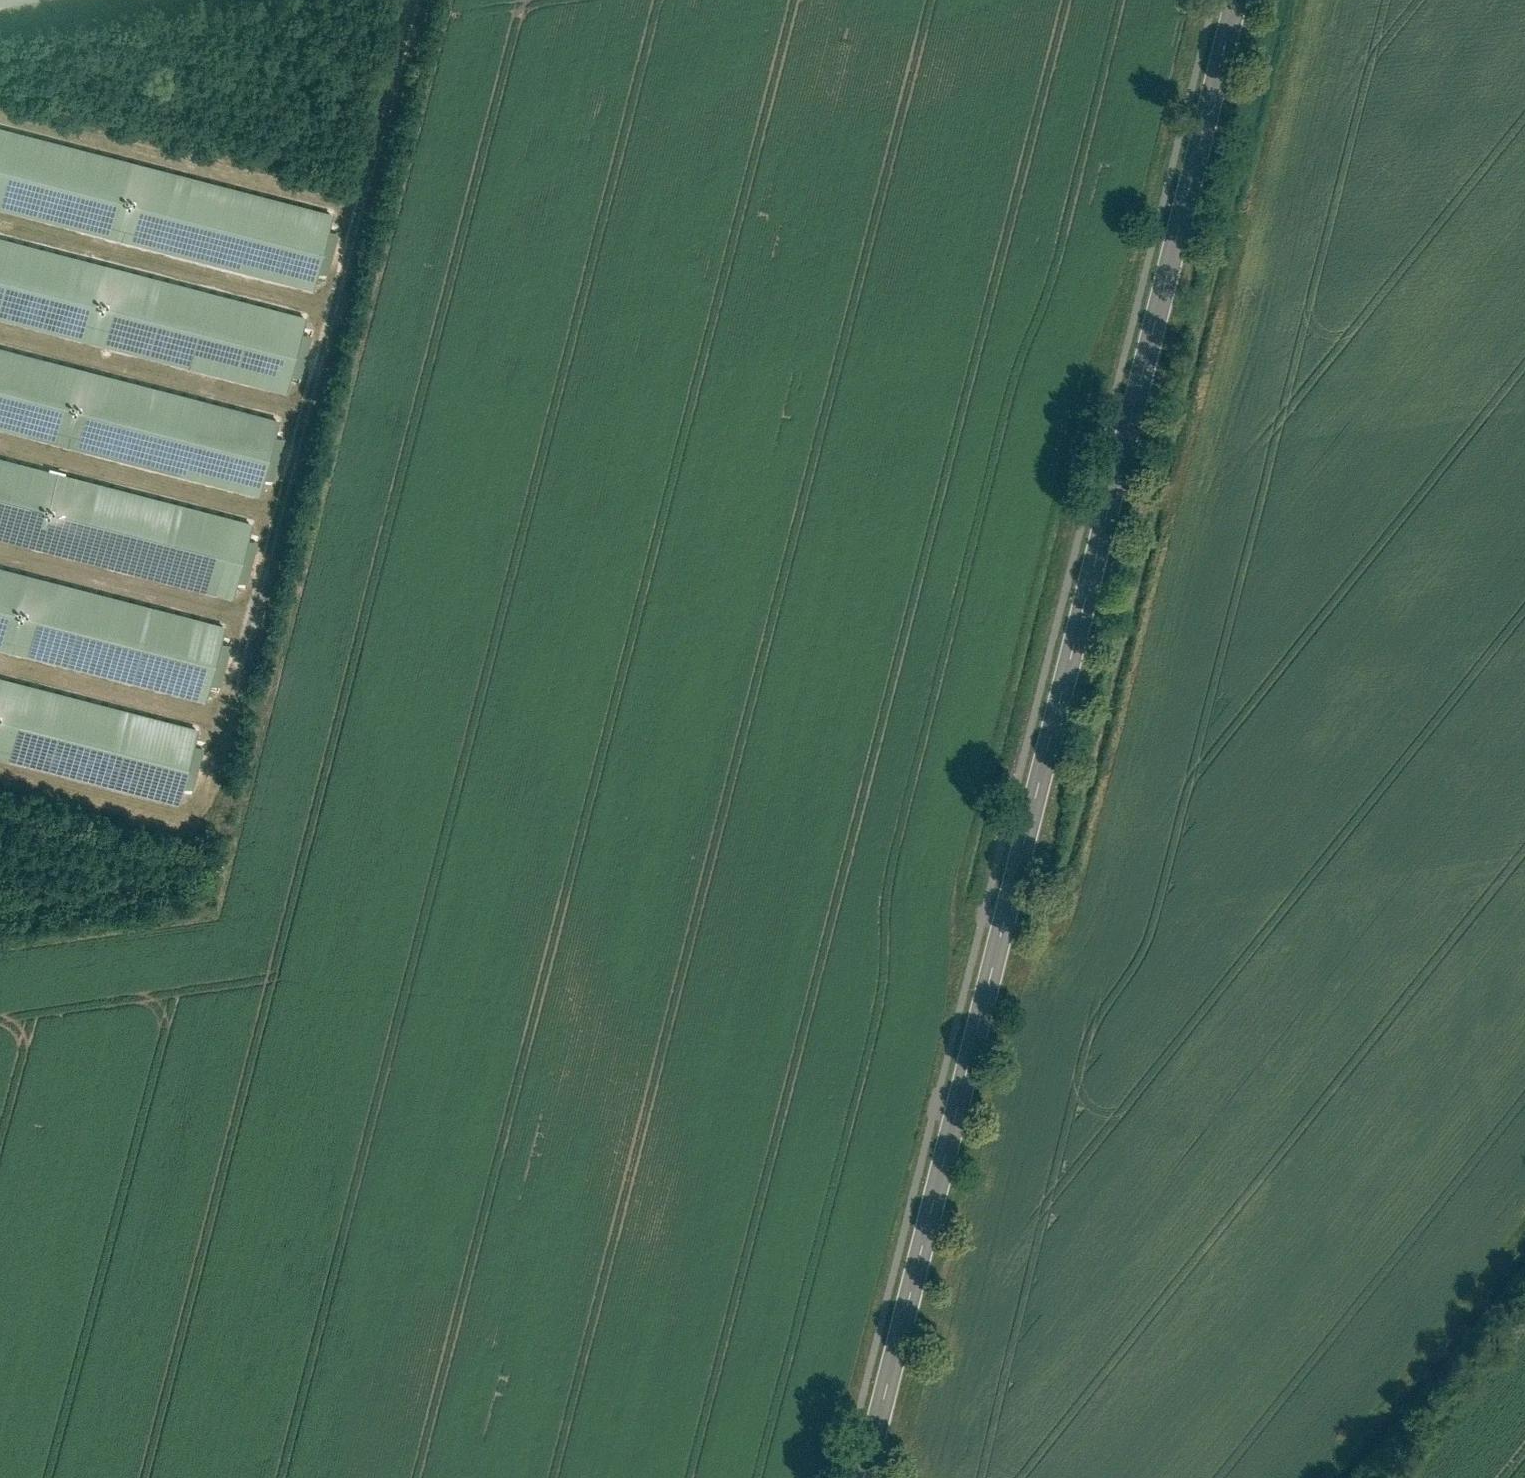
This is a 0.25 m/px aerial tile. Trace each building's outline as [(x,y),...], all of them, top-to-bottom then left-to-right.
[(0,126),(0,209),(311,289),(331,211),(0,126)] [(0,236),(0,320),(286,394),(306,316),(0,236)] [(0,347),(0,430),(260,497),(280,419),(0,347)] [(0,457),(0,540),(229,599),(250,521),(0,457)] [(0,567),(0,651),(204,704),(224,626),(0,567)] [(0,678),(0,761),(178,807),(198,729),(0,678)]
